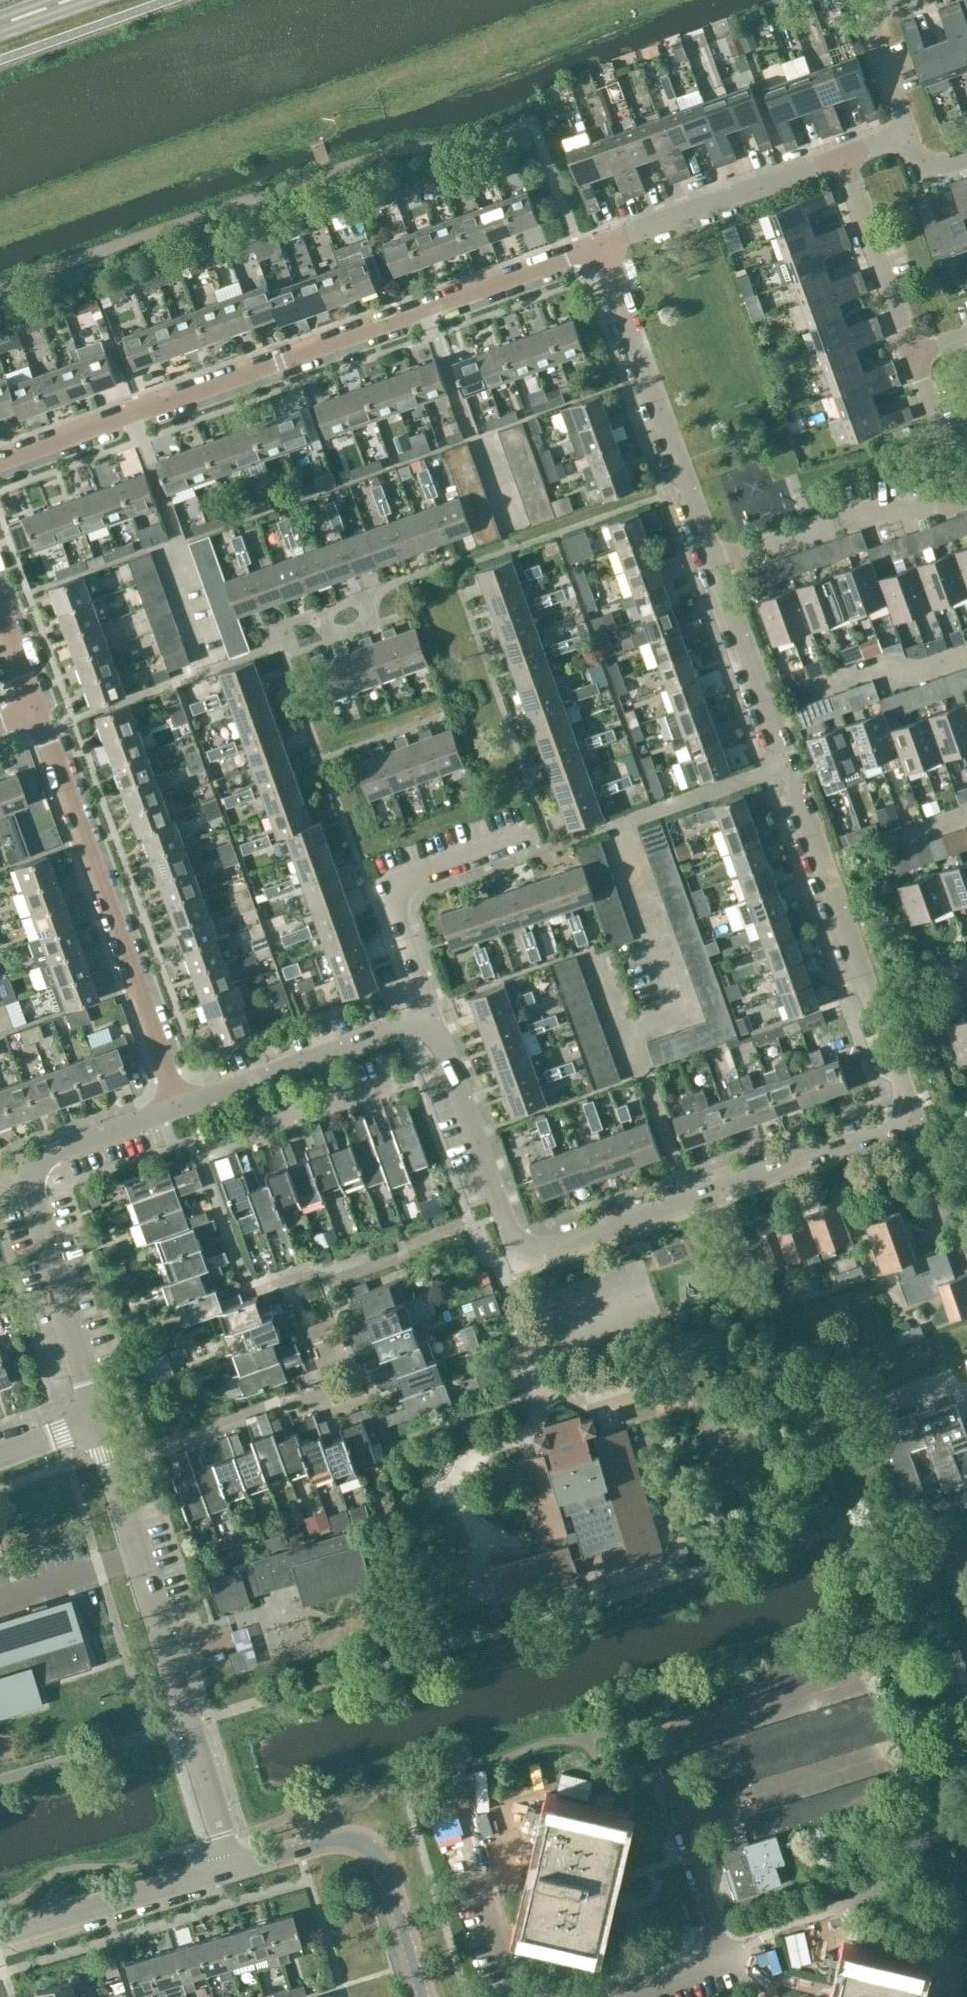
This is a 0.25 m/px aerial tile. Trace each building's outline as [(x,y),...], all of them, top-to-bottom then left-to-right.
[(950,6),(966,54),(966,21),(960,2),(950,6)] [(950,6),(939,9),(950,39),(938,43),(950,77),(966,70),(966,54),(950,6)] [(927,85),(950,77),(938,43),(925,47),(915,17),(904,21),(927,85)] [(857,55),(834,63),(846,96),(858,92),(869,122),(879,118),(857,55)] [(834,63),(811,71),(833,134),(844,130),(833,100),(846,96),(834,63)] [(789,79),(800,112),(812,108),(823,138),(833,134),(811,71),(789,79)] [(788,117),(800,112),(789,79),(765,88),(787,150),(799,146),(788,117)] [(751,84),(727,92),(739,126),(751,121),(762,151),(773,147),(751,84)] [(727,92),(705,100),(727,163),(737,159),(727,130),(739,126),(727,92)] [(682,108),(694,141),(706,137),(717,167),(727,163),(705,100),(682,108)] [(682,146),(694,141),(682,108),(659,116),(682,180),(692,176),(682,146)] [(671,184),(682,180),(659,116),(636,125),(648,158),(660,154),(671,184)] [(584,121),(576,123),(579,131),(586,129),(584,121)] [(636,125),(613,133),(636,196),(646,192),(635,162),(648,158),(636,125)] [(591,141),(603,174),(615,170),(625,199),(636,196),(613,133),(591,141)] [(591,178),(603,174),(591,141),(567,149),(589,212),(601,208),(591,178)] [(512,148),(496,154),(499,162),(515,157),(512,148)] [(479,160),(464,166),(467,174),(482,169),(479,160)] [(452,180),(467,174),(464,166),(449,171),(452,180)] [(431,177),(416,183),(419,191),(434,186),(431,177)] [(966,247),(966,195),(961,178),(950,182),(960,211),(949,215),(961,249),(966,247)] [(404,196),(419,191),(416,183),(401,188),(404,196)] [(769,212),(777,235),(812,223),(807,211),(837,201),(833,189),(769,212)] [(527,190),(502,199),(514,231),(538,222),(527,190)] [(937,257),(961,249),(949,215),(937,220),(927,191),(915,195),(937,257)] [(383,195),(368,200),(371,208),(386,203),(383,195)] [(502,199),(479,207),(490,239),(514,231),(502,199)] [(466,248),(490,239),(479,207),(455,216),(466,248)] [(347,208),(332,213),(335,221),(350,216),(347,208)] [(455,216),(431,224),(443,256),(466,248),(455,216)] [(314,220),(299,225),(302,233),(317,228),(314,220)] [(777,235),(786,258),(849,235),(845,225),(816,235),(812,223),(777,235)] [(431,224),(408,233),(419,265),(443,256),(431,224)] [(287,239),(302,233),(299,225),(284,230),(287,239)] [(395,273),(419,265),(408,233),(383,242),(395,273)] [(794,280),(828,268),(823,256),(853,245),(849,235),(786,258),(794,280)] [(267,237),(252,242),(255,251),(270,245),(267,237)] [(240,256),(255,251),(252,242),(237,248),(240,256)] [(219,254),(204,259),(207,268),(222,262),(219,254)] [(364,257),(340,266),(351,298),(376,289),(364,257)] [(192,273),(207,268),(204,259),(189,265),(192,273)] [(340,266),(316,275),(328,307),(351,298),(340,266)] [(832,280),(828,268),(794,280),(802,303),(865,280),(861,269),(832,280)] [(172,271),(157,277),(160,285),(175,279),(172,271)] [(211,283),(215,295),(239,287),(234,274),(211,283)] [(304,315),(328,307),(316,275),(293,283),(304,315)] [(145,290),(160,285),(157,277),(142,282),(145,290)] [(869,291),(865,280),(802,303),(810,326),(844,314),(840,301),(869,291)] [(280,323),(304,315),(293,283),(270,291),(269,291),(278,317),(280,323)] [(268,284),(243,293),(254,325),(278,317),(269,291),(270,291),(268,284)] [(124,288),(109,294),(112,302),(127,297),(124,288)] [(243,293),(219,302),(231,334),(254,325),(243,293)] [(87,301),(72,307),(75,315),(90,310),(87,301)] [(219,302),(195,310),(207,342),(231,334),(219,302)] [(183,350),(207,342),(195,310),(172,318),(183,350)] [(54,313),(39,318),(42,327),(57,321),(54,313)] [(810,326),(818,349),(881,326),(877,315),(848,326),(844,314),(810,326)] [(27,332),(42,327),(39,318),(24,324),(27,332)] [(159,359),(183,350),(172,318),(148,327),(159,359)] [(574,319),(549,327),(560,359),(585,350),(574,319)] [(818,349),(826,371),(860,359),(856,347),(885,337),(881,326),(818,349)] [(135,368),(159,359),(148,327),(124,336),(135,368)] [(549,327),(525,336),(537,368),(560,359),(549,327)] [(0,332),(0,342),(10,338),(7,330),(0,332)] [(525,336),(501,345),(513,376),(537,368),(525,336)] [(25,363),(40,358),(36,344),(20,348),(25,363)] [(489,385),(513,376),(501,345),(477,353),(489,385)] [(105,350),(81,359),(92,391),(117,383),(105,350)] [(464,394),(489,385),(477,353),(453,362),(464,394)] [(81,359),(57,367),(68,400),(92,391),(81,359)] [(435,359),(411,368),(423,400),(447,391),(435,359)] [(826,371),(834,394),(898,371),(894,361),(865,371),(860,359),(826,371)] [(57,367),(33,376),(44,408),(68,400),(57,367)] [(411,368),(387,376),(399,409),(423,400),(411,368)] [(842,416),(876,404),(872,392),(901,382),(898,371),(834,394),(842,416)] [(21,416),(44,408),(33,376),(10,384),(9,384),(18,410),(21,416)] [(387,376),(364,385),(376,417),(399,409),(387,376)] [(0,380),(0,416),(18,410),(9,384),(10,384),(8,377),(0,380)] [(581,387),(584,395),(599,390),(596,381),(581,387)] [(364,385),(340,393),(352,426),(376,417),(364,385)] [(328,434),(352,426),(340,393),(316,402),(328,434)] [(563,394),(548,399),(551,408),(567,403),(563,394)] [(569,432),(579,429),(610,418),(601,394),(571,405),(571,406),(561,409),(569,432)] [(536,413),(551,408),(548,399),(533,405),(536,413)] [(881,416),(876,404),(842,416),(851,440),(914,418),(910,405),(881,416)] [(301,408),(277,417),(288,449),(313,440),(301,408)] [(451,412),(435,419),(440,430),(456,423),(451,412)] [(515,412),(500,417),(503,426),(519,420),(515,412)] [(277,417),(253,425),(264,457),(288,449),(277,417)] [(488,431),(503,426),(500,417),(485,423),(488,431)] [(528,420),(533,436),(543,432),(537,417),(528,420)] [(610,418),(579,429),(588,452),(618,441),(610,418)] [(498,431),(503,443),(527,434),(523,422),(498,431)] [(253,425),(229,434),(241,466),(264,457),(253,425)] [(445,436),(448,446),(464,440),(461,431),(445,436)] [(217,474),(241,466),(229,434),(206,443),(217,474)] [(503,443),(507,455),(532,446),(527,434),(503,443)] [(626,464),(618,441),(588,452),(592,465),(583,468),(587,478),(626,464)] [(430,442),(415,447),(418,456),(433,451),(430,442)] [(447,462),(471,453),(467,442),(443,450),(447,462)] [(206,443),(182,451),(193,483),(217,474),(206,443)] [(507,455),(511,466),(536,457),(532,446),(507,455)] [(403,462),(418,456),(415,447),(400,453),(403,462)] [(578,448),(554,454),(559,471),(582,465),(578,448)] [(540,454),(545,469),(554,466),(549,450),(540,454)] [(169,492),(193,483),(182,451),(157,460),(169,492)] [(475,465),(471,453),(447,462),(451,474),(475,465)] [(511,466),(515,478),(540,469),(536,457),(511,466)] [(382,459),(367,464),(370,473),(385,468),(382,459)] [(354,478),(370,473),(367,464),(352,469),(354,478)] [(634,488),(626,464),(587,478),(591,490),(600,486),(604,499),(634,488)] [(475,465),(451,474),(456,485),(479,477),(475,465)] [(559,481),(554,466),(545,469),(551,484),(559,481)] [(418,471),(423,485),(433,481),(428,467),(418,471)] [(515,478),(519,490),(544,481),(540,469),(515,478)] [(145,473),(121,482),(132,514),(157,505),(145,473)] [(336,494),(351,488),(346,476),(331,482),(336,494)] [(456,485),(459,496),(460,497),(484,488),(479,477),(456,485)] [(317,481),(302,487),(305,496),(321,490),(317,481)] [(439,495),(433,481),(423,485),(428,499),(439,495)] [(519,490),(524,501),(548,492),(544,481),(519,490)] [(121,482),(97,490),(109,522),(132,514),(121,482)] [(371,488),(377,502),(387,498),(382,484),(371,488)] [(290,501),(305,496),(302,487),(287,492),(290,501)] [(484,488),(460,497),(464,509),(488,500),(484,488)] [(97,490),(73,499),(85,531),(109,522),(97,490)] [(548,492),(524,501),(528,513),(553,504),(551,501),(548,492)] [(459,496),(436,504),(449,540),(472,532),(468,520),(464,509),(460,497),(459,496)] [(269,498),(254,504),(257,513),(272,507),(269,498)] [(392,512),(387,498),(377,502),(382,515),(392,512)] [(556,499),(551,501),(553,504),(557,516),(566,512),(561,498),(556,499)] [(61,539),(85,531),(73,499),(50,507),(61,539)] [(492,512),(488,500),(464,509),(468,520),(492,512)] [(325,505),(330,518),(340,515),(335,501),(325,505)] [(242,518),(257,513),(254,504),(239,509),(242,518)] [(426,548),(449,540),(436,504),(413,513),(426,548)] [(557,516),(553,504),(528,513),(532,525),(557,516)] [(37,548),(61,539),(50,507),(25,516),(37,548)] [(611,548),(617,546),(647,535),(638,511),(609,522),(613,535),(608,537),(611,548)] [(472,532),(496,523),(492,512),(468,520),(472,532)] [(413,513),(389,521),(402,557),(426,548),(413,513)] [(966,533),(966,524),(963,513),(958,515),(964,534),(966,533)] [(221,515),(206,520),(209,529),(224,524),(221,515)] [(346,528),(340,515),(330,518),(335,532),(346,528)] [(279,523),(284,537),(294,533),(289,519),(279,523)] [(194,534),(209,529),(206,520),(191,526),(194,534)] [(389,521),(366,530),(379,565),(402,557),(389,521)] [(500,535),(496,523),(472,532),(477,544),(500,535)] [(931,525),(926,527),(932,546),(938,544),(931,525)] [(927,548),(932,546),(926,527),(920,529),(927,548)] [(366,530),(343,538),(356,574),(379,565),(366,530)] [(150,537),(153,545),(168,540),(165,531),(150,537)] [(294,549),(296,555),(309,590),(332,582),(319,546),(306,551),(303,545),(299,547),(294,533),(284,537),(289,551),(294,549)] [(231,538),(236,552),(247,548),(242,534),(231,538)] [(847,534),(841,536),(848,555),(854,553),(847,534)] [(617,546),(625,569),(655,559),(647,535),(617,546)] [(562,540),(568,554),(577,551),(572,536),(562,540)] [(842,557),(848,555),(841,536),(835,538),(842,557)] [(190,545),(194,556),(215,548),(211,537),(190,545)] [(332,582),(356,574),(343,538),(319,546),(332,582)] [(893,538),(888,540),(894,559),(900,557),(893,538)] [(889,561),(894,559),(888,540),(882,542),(889,561)] [(134,543),(119,549),(122,558),(137,553),(134,543)] [(955,551),(966,586),(966,546),(955,551)] [(810,547),(804,549),(811,568),(816,566),(810,547)] [(218,558),(215,548),(194,556),(198,566),(218,558)] [(252,562),(247,548),(236,552),(242,566),(252,562)] [(107,563),(122,558),(119,549),(104,554),(107,563)] [(805,570),(811,568),(804,549),(798,551),(805,570)] [(936,558),(950,599),(966,593),(966,586),(955,551),(936,558)] [(128,560),(133,573),(156,565),(151,552),(128,560)] [(296,555),(273,563),(286,599),(309,590),(296,555)] [(475,569),(484,593),(520,580),(512,556),(475,569)] [(222,569),(218,558),(198,566),(201,576),(222,569)] [(917,564),(931,606),(935,615),(941,613),(937,604),(950,599),(936,558),(917,564)] [(663,582),(655,559),(625,569),(634,593),(663,582)] [(872,559),(853,566),(867,607),(886,600),(879,578),(872,559)] [(86,560),(71,565),(74,574),(89,569),(86,560)] [(772,561),(766,563),(773,582),(779,579),(772,561)] [(273,563),(249,571),(262,607),(286,599),(273,563)] [(768,584),(773,582),(766,563),(761,565),(768,584)] [(525,569),(529,580),(543,575),(540,564),(525,569)] [(917,564),(898,571),(912,613),(931,606),(917,564)] [(59,580),(74,574),(71,565),(56,571),(59,580)] [(156,565),(133,573),(137,584),(160,576),(156,565)] [(853,566),(834,573),(848,613),(867,607),(853,566)] [(222,569),(201,576),(205,586),(226,579),(222,569)] [(574,572),(580,587),(589,584),(584,569),(574,572)] [(239,616),(262,607),(249,571),(226,580),(229,589),(233,599),(237,610),(239,616)] [(898,571),(879,578),(886,600),(887,600),(894,619),(912,613),(898,571)] [(834,573),(815,580),(830,620),(848,613),(834,573)] [(51,588),(60,612),(92,600),(83,576),(51,588)] [(164,588),(160,576),(137,584),(141,596),(164,588)] [(226,580),(226,579),(205,586),(209,597),(229,589),(226,580)] [(520,580),(484,593),(492,617),(529,604),(520,580)] [(815,580),(796,586),(811,627),(830,620),(815,580)] [(642,616),(672,605),(663,582),(634,593),(621,597),(624,607),(637,603),(642,616)] [(594,599),(589,584),(580,587),(585,602),(594,599)] [(792,634),(811,627),(796,586),(777,593),(792,634)] [(169,599),(164,588),(141,596),(145,608),(146,607),(169,599)] [(563,588),(549,593),(553,603),(567,598),(563,588)] [(229,589),(209,597),(212,607),(233,599),(229,589)] [(539,608),(553,603),(549,593),(535,597),(539,608)] [(772,641),(792,634),(777,593),(757,600),(772,641)] [(169,599),(146,607),(150,619),(172,611),(169,599)] [(237,610),(233,599),(212,607),(216,617),(237,610)] [(597,607),(594,599),(585,602),(588,610),(597,607)] [(60,612),(68,635),(100,624),(92,600),(60,612)] [(492,617),(500,640),(537,627),(529,604),(492,617)] [(680,629),(672,605),(642,616),(646,628),(631,633),(635,645),(650,639),(680,629)] [(216,617),(220,627),(240,620),(239,616),(237,610),(216,617)] [(172,611),(150,619),(154,631),(177,623),(172,611)] [(591,619),(596,634),(606,631),(600,616),(591,619)] [(240,620),(220,627),(223,638),(244,630),(240,620)] [(158,642),(181,634),(177,623),(154,631),(158,642)] [(68,635),(76,659),(109,647),(100,624),(68,635)] [(389,629),(405,673),(429,665),(416,629),(398,635),(396,627),(389,629)] [(500,640),(509,663),(545,650),(537,627),(500,640)] [(381,682),(405,673),(389,629),(384,631),(387,640),(374,644),(371,636),(365,638),(381,682)] [(650,639),(659,663),(688,652),(680,629),(650,639)] [(223,638),(227,648),(248,640),(244,630),(223,638)] [(611,646),(606,631),(596,634),(602,649),(611,646)] [(186,646),(181,634),(158,642),(163,655),(185,647),(186,646)] [(580,634),(566,639),(570,650),(584,645),(580,634)] [(358,690),(381,682),(365,638),(360,640),(363,648),(350,652),(347,644),(342,646),(358,690)] [(556,655),(570,650),(566,639),(552,644),(556,655)] [(251,651),(248,640),(227,648),(231,658),(251,651)] [(334,698),(358,690),(342,646),(336,648),(339,656),(326,661),(323,653),(314,656),(317,665),(322,664),(334,698)] [(109,647),(76,659),(85,682),(117,670),(109,647)] [(910,647),(905,649),(908,658),(914,659),(910,647)] [(191,663),(186,649),(164,657),(169,671),(191,663)] [(545,650),(509,663),(517,686),(554,673),(545,650)] [(688,652),(659,663),(667,686),(697,676),(688,652)] [(219,673),(228,697),(264,684),(255,660),(219,673)] [(608,666),(613,681),(622,678),(617,663),(608,666)] [(152,673),(156,683),(156,684),(170,678),(166,668),(152,673)] [(126,694),(117,670),(85,682),(93,706),(126,694)] [(559,688),(554,673),(517,686),(525,710),(583,689),(582,686),(569,691),(566,685),(559,688)] [(705,699),(697,676),(667,686),(675,710),(705,699)] [(942,676),(936,678),(943,697),(949,694),(942,676)] [(622,678),(613,681),(618,696),(628,693),(622,678)] [(937,699),(943,697),(936,678),(931,681),(937,699)] [(596,681),(582,686),(586,697),(600,692),(596,681)] [(264,684),(228,697),(236,720),(272,707),(264,684)] [(859,684),(853,686),(860,705),(866,703),(859,684)] [(854,707),(860,705),(853,686),(848,688),(854,707)] [(586,697),(583,689),(525,710),(534,733),(570,720),(563,699),(570,697),(572,702),(586,697)] [(904,689),(899,691),(905,710),(911,708),(904,689)] [(900,712),(905,710),(899,691),(893,693),(900,712)] [(219,694),(205,699),(208,709),(222,704),(219,694)] [(822,698),(816,700),(822,719),(828,717),(822,698)] [(194,714),(208,709),(205,699),(190,704),(194,714)] [(665,713),(673,737),(713,722),(705,699),(675,710),(665,713)] [(817,721),(822,719),(816,700),(810,702),(817,721)] [(167,707),(171,717),(185,711),(182,701),(167,707)] [(966,748),(966,704),(966,702),(947,708),(962,750),(966,748)] [(98,717),(107,741),(138,729),(129,705),(98,717)] [(280,731),(272,707),(236,720),(245,744),(280,731)] [(947,708),(928,715),(943,757),(962,750),(947,708)] [(883,709),(865,716),(880,758),(898,752),(890,728),(883,709)] [(625,713),(630,728),(639,725),(634,710),(625,713)] [(654,711),(658,736),(668,734),(664,710),(654,711)] [(189,722),(185,711),(171,717),(175,727),(189,722)] [(924,763),(943,757),(928,715),(909,722),(924,763)] [(861,765),(880,758),(865,716),(846,722),(861,765)] [(570,720),(534,733),(542,756),(579,743),(570,720)] [(688,745),(692,756),(722,746),(713,722),(673,737),(671,737),(675,749),(688,745)] [(856,766),(861,765),(846,722),(827,729),(846,785),(861,780),(856,766)] [(905,770),(924,763),(909,722),(890,728),(898,752),(905,770)] [(645,740),(639,725),(630,728),(635,743),(645,740)] [(425,730),(441,775),(465,766),(453,730),(433,737),(430,728),(425,730)] [(614,728),(600,733),(603,743),(617,738),(614,728)] [(138,729),(107,741),(115,764),(146,753),(138,729)] [(846,785),(827,729),(807,736),(826,792),(830,790),(833,791),(841,789),(842,786),(846,785)] [(407,736),(402,738),(418,783),(441,775),(425,730),(419,732),(422,741),(410,745),(407,736)] [(289,754),(280,731),(245,744),(253,767),(289,754)] [(589,748),(603,743),(600,733),(585,738),(589,748)] [(418,783),(402,738),(396,740),(399,749),(386,754),(383,745),(378,747),(394,791),(418,783)] [(235,740),(221,745),(225,756),(239,751),(235,740)] [(587,767),(579,743),(542,756),(550,780),(587,767)] [(211,761),(225,756),(221,745),(207,750),(211,761)] [(722,746),(692,756),(679,761),(683,773),(696,768),(701,780),(730,770),(722,746)] [(371,800),(394,791),(378,747),(372,749),(375,758),(362,763),(359,754),(349,758),(353,767),(358,765),(371,800)] [(184,753),(188,764),(202,758),(199,748),(184,753)] [(155,776),(146,753),(115,764),(123,787),(155,776)] [(297,778),(289,754),(253,767),(261,790),(297,778)] [(641,761),(647,776),(656,772),(651,757),(641,761)] [(206,768),(202,758),(188,764),(192,774),(206,768)] [(587,767),(550,780),(559,803),(595,790),(587,767)] [(168,771),(155,776),(123,787),(132,811),(163,799),(159,788),(173,783),(168,771)] [(661,787),(656,772),(647,776),(652,790),(661,787)] [(9,831),(14,846),(24,842),(12,810),(27,804),(16,773),(0,779),(0,807),(9,831)] [(630,774),(616,779),(620,790),(633,785),(630,774)] [(261,790),(270,814),(305,801),(297,778),(261,790)] [(606,795),(620,790),(616,779),(602,785),(606,795)] [(252,787),(238,792),(242,803),(256,798),(252,787)] [(604,814),(595,790),(559,803),(567,827),(604,814)] [(228,808),(242,803),(238,792),(224,797),(228,808)] [(719,816),(723,827),(752,817),(743,792),(700,809),(704,821),(719,816)] [(201,800),(205,810),(219,805),(215,795),(201,800)] [(140,835),(145,833),(144,832),(171,823),(163,799),(132,811),(140,835)] [(314,824),(313,823),(305,801),(270,814),(278,837),(286,834),(314,824)] [(199,804),(181,806),(182,818),(200,816),(199,804)] [(223,815),(219,805),(205,810),(208,820),(223,815)] [(9,831),(0,807),(0,834),(9,831)] [(752,817),(723,827),(732,850),(760,840),(752,817)] [(322,820),(313,823),(314,824),(286,834),(294,858),(331,845),(322,820)] [(153,856),(185,844),(176,821),(172,823),(171,823),(144,832),(145,833),(153,856)] [(639,831),(643,843),(665,835),(661,822),(639,831)] [(949,834),(942,836),(945,845),(959,840),(956,831),(949,834)] [(269,834),(255,839),(258,849),(272,845),(269,834)] [(670,847),(665,835),(643,843),(648,855),(670,847)] [(689,838),(671,841),(673,854),(691,851),(689,838)] [(244,854),(258,849),(255,839),(241,844),(244,854)] [(769,864),(760,840),(732,850),(740,874),(769,864)] [(959,840),(945,845),(948,854),(956,852),(963,850),(959,840)] [(578,849),(582,860),(605,852),(600,841),(578,849)] [(218,847),(222,857),(236,852),(232,842),(218,847)] [(153,856),(161,879),(193,868),(185,844),(153,856)] [(915,844),(908,847),(915,866),(922,864),(915,844)] [(295,884),(302,881),(339,868),(331,845),(294,858),(299,871),(291,874),(292,878),(295,884)] [(674,860),(670,847),(648,855),(652,868),(674,860)] [(909,869),(915,866),(908,847),(902,849),(909,869)] [(240,862),(236,852),(222,857),(226,867),(240,862)] [(582,860),(583,863),(586,872),(609,864),(605,852),(582,860)] [(15,866),(23,890),(56,879),(47,855),(15,866)] [(679,872),(674,860),(652,868),(656,880),(679,872)] [(595,899),(594,896),(590,884),(586,872),(583,863),(560,871),(572,907),(595,899)] [(966,900),(966,882),(960,863),(940,870),(952,905),(966,900)] [(609,864),(586,872),(590,884),(613,876),(609,864)] [(777,887),(769,864),(740,874),(748,897),(777,887)] [(193,868),(161,879),(170,902),(201,891),(193,868)] [(347,891),(339,868),(302,881),(311,904),(347,891)] [(940,870),(920,877),(932,912),(952,905),(940,870)] [(560,871),(536,879),(549,915),(572,907),(560,871)] [(683,885),(679,872),(656,880),(661,893),(683,885)] [(613,876),(590,884),(594,896),(617,888),(613,876)] [(911,920),(932,912),(920,877),(898,885),(911,920)] [(297,889),(295,884),(292,878),(279,883),(282,894),(297,889)] [(56,879),(23,890),(31,914),(64,902),(56,879)] [(536,879),(513,888),(526,923),(549,915),(536,879)] [(282,894),(279,883),(265,888),(269,899),(282,894)] [(688,897),(683,885),(661,893),(665,905),(688,897)] [(744,925),(757,921),(786,910),(777,887),(748,897),(749,899),(736,903),(744,925)] [(235,893),(238,903),(253,898),(249,888),(235,893)] [(513,888),(490,896),(502,932),(526,923),(513,888)] [(594,896),(595,899),(598,907),(621,899),(617,888),(594,896)] [(210,914),(201,891),(170,902),(178,926),(210,914)] [(347,891),(311,904),(319,928),(356,915),(347,891)] [(490,896),(467,904),(479,940),(502,932),(490,896)] [(692,910),(688,897),(665,905),(670,918),(692,910)] [(256,908),(253,898),(238,903),(242,913),(256,908)] [(598,907),(602,919),(625,911),(621,899),(598,907)] [(73,925),(64,902),(31,914),(40,937),(73,925)] [(454,948),(479,940),(467,904),(442,913),(454,948)] [(697,922),(692,910),(670,918),(674,930),(697,922)] [(750,941),(753,949),(794,934),(786,910),(757,921),(762,936),(750,941)] [(602,919),(606,931),(629,923),(625,911),(602,919)] [(218,938),(210,914),(178,926),(186,949),(218,938)] [(569,917),(574,932),(584,928),(579,914),(569,917)] [(364,938),(356,915),(319,928),(327,951),(364,938)] [(701,935),(697,922),(674,930),(678,943),(701,935)] [(634,935),(629,923),(606,931),(611,943),(634,935)] [(36,964),(48,960),(81,948),(73,925),(40,937),(28,941),(36,964)] [(309,925),(295,930),(299,940),(313,935),(309,925)] [(589,942),(584,928),(574,932),(578,945),(589,942)] [(285,946),(299,940),(295,930),(281,935),(285,946)] [(522,934),(526,948),(537,944),(532,930),(522,934)] [(803,957),(794,934),(753,949),(756,959),(769,955),(773,968),(803,957)] [(252,940),(255,950),(270,945),(266,935),(252,940)] [(706,947),(701,935),(678,943),(683,955),(706,947)] [(226,961),(218,938),(186,949),(195,972),(226,961)] [(364,938),(327,951),(336,975),(372,962),(364,938)] [(542,958),(537,944),(526,948),(531,962),(542,958)] [(273,955),(270,945),(255,950),(259,960),(273,955)] [(475,950),(480,964),(490,960),(485,946),(475,950)] [(710,960),(706,947),(683,955),(687,968),(710,960)] [(81,948),(48,960),(56,983),(89,972),(81,948)] [(554,963),(558,974),(581,966),(577,955),(554,963)] [(803,957),(773,968),(782,991),(811,981),(803,957)] [(495,974),(490,960),(480,964),(485,978),(495,974)] [(715,972),(710,960),(687,968),(692,981),(715,972)] [(195,972),(203,996),(235,984),(226,961),(195,972)] [(283,966),(287,978),(302,973),(298,961),(283,966)] [(381,986),(372,962),(336,975),(344,999),(381,986)] [(585,977),(581,966),(558,974),(562,986),(585,977)] [(89,972),(56,983),(47,987),(56,1011),(98,996),(89,972)] [(326,972),(312,977),(316,987),(329,982),(326,972)] [(719,985),(715,972),(692,981),(696,993),(719,985)] [(302,992),(316,987),(312,977),(298,982),(302,992)] [(589,989),(585,977),(562,986),(566,997),(589,989)] [(629,979),(630,992),(648,991),(647,978),(629,979)] [(268,987),(272,997),(286,991),(283,981),(268,987)] [(820,1005),(811,981),(782,991),(782,993),(769,997),(773,1008),(786,1003),(790,1015),(820,1005)] [(470,996),(479,1020),(514,1007),(506,983),(470,996)] [(235,984),(203,996),(211,1019),(243,1008),(235,984)] [(724,997),(719,985),(696,993),(700,1006),(724,997)] [(951,992),(955,1001),(966,997),(966,991),(965,987),(958,989),(951,992)] [(593,1000),(589,989),(566,997),(570,1008),(593,1000)] [(533,990),(518,995),(522,1006),(536,1001),(533,990)] [(290,1001),(286,991),(272,997),(276,1007),(290,1001)] [(728,1010),(724,997),(700,1006),(705,1018),(728,1010)] [(955,1001),(958,1010),(965,1008),(966,1007),(966,997),(955,1001)] [(597,1012),(593,1000),(570,1008),(574,1020),(597,1012)] [(4,1002),(0,1004),(0,1017),(8,1014),(4,1002)] [(85,1007),(75,1011),(80,1025),(90,1022),(85,1007)] [(514,1007),(479,1020),(487,1043),(523,1031),(514,1007)] [(252,1032),(243,1008),(211,1019),(220,1043),(252,1032)] [(706,1020),(709,1031),(733,1022),(728,1010),(705,1018),(706,1020)] [(70,1029),(80,1025),(75,1011),(66,1014),(70,1029)] [(601,1023),(597,1012),(574,1020),(578,1031),(601,1023)] [(821,1012),(797,1020),(800,1030),(824,1021),(821,1012)] [(8,1014),(0,1017),(0,1030),(12,1026),(8,1014)] [(556,1014),(542,1019),(546,1029),(560,1024),(556,1014)] [(532,1034),(546,1029),(542,1019),(528,1024),(532,1034)] [(949,1025),(966,1072),(966,1019),(949,1025)] [(706,1020),(694,1025),(702,1047),(714,1043),(709,1031),(706,1020)] [(797,1020),(775,1028),(778,1038),(800,1030),(797,1020)] [(733,1022),(709,1031),(714,1043),(737,1035),(733,1022)] [(605,1034),(601,1023),(578,1031),(582,1043),(605,1034)] [(39,1024),(29,1027),(34,1041),(44,1038),(39,1024)] [(690,1051),(702,1047),(694,1025),(682,1029),(690,1051)] [(24,1045),(34,1041),(29,1027),(19,1031),(24,1045)] [(755,1046),(778,1038),(775,1028),(751,1036),(755,1046)] [(682,1029),(671,1033),(679,1056),(690,1051),(682,1029)] [(487,1043),(495,1067),(531,1054),(523,1031),(487,1043)] [(671,1033),(659,1037),(667,1060),(679,1056),(671,1033)] [(89,1047),(92,1055),(103,1087),(127,1078),(122,1065),(134,1061),(124,1034),(89,1047)] [(609,1046),(605,1034),(582,1043),(586,1054),(609,1046)] [(655,1064),(667,1060),(659,1037),(647,1041),(655,1064)] [(613,1057),(609,1046),(586,1054),(590,1066),(613,1057)] [(809,1051),(814,1066),(825,1096),(849,1087),(839,1057),(825,1062),(820,1047),(809,1051)] [(531,1054),(495,1067),(503,1090),(539,1078),(531,1054)] [(92,1055),(68,1063),(80,1095),(103,1087),(92,1055)] [(797,1055),(786,1059),(802,1104),(825,1096),(814,1066),(802,1070),(797,1055)] [(617,1068),(613,1057),(590,1066),(594,1077),(617,1068)] [(778,1113),(802,1104),(786,1059),(775,1063),(780,1078),(768,1083),(778,1113)] [(573,1060),(559,1065),(563,1076),(577,1071),(573,1060)] [(68,1063),(45,1072),(56,1103),(80,1095),(68,1063)] [(549,1081),(563,1076),(559,1065),(545,1070),(549,1081)] [(622,1080),(617,1068),(594,1077),(598,1088),(622,1080)] [(45,1072),(22,1080),(33,1112),(56,1103),(45,1072)] [(750,1072),(739,1076),(755,1121),(778,1113),(768,1083),(755,1087),(750,1072)] [(732,1129),(755,1121),(739,1076),(728,1080),(733,1095),(721,1099),(732,1129)] [(548,1102),(539,1078),(503,1090),(512,1115),(548,1102)] [(0,1088),(0,1093),(10,1120),(33,1112),(22,1080),(0,1088)] [(703,1088),(692,1092),(708,1138),(732,1129),(721,1099),(708,1104),(703,1088)] [(684,1146),(708,1138),(692,1092),(681,1096),(687,1112),(673,1116),(684,1146)] [(10,1120),(0,1093),(0,1124),(10,1120)] [(583,1104),(588,1118),(599,1114),(594,1100),(583,1104)] [(394,1130),(398,1140),(409,1171),(430,1163),(408,1103),(399,1106),(406,1126),(394,1130)] [(627,1103),(617,1107),(622,1121),(632,1118),(627,1103)] [(604,1128),(599,1114),(588,1118),(593,1131),(604,1128)] [(536,1121),(541,1134),(552,1131),(547,1117),(536,1121)] [(351,1144),(364,1180),(366,1186),(387,1179),(368,1126),(369,1126),(366,1118),(356,1121),(362,1140),(351,1144)] [(647,1120),(624,1129),(636,1164),(660,1155),(647,1120)] [(379,1123),(369,1126),(368,1126),(387,1179),(390,1188),(412,1180),(409,1171),(398,1140),(386,1144),(379,1123)] [(342,1184),(324,1132),(321,1124),(311,1128),(317,1146),(307,1150),(310,1159),(310,1160),(321,1191),(342,1184)] [(324,1132),(342,1184),(343,1188),(364,1180),(351,1144),(340,1148),(333,1129),(324,1132)] [(624,1129),(600,1137),(613,1173),(636,1164),(624,1129)] [(557,1144),(552,1131),(541,1134),(546,1148),(557,1144)] [(600,1137),(577,1146),(590,1181),(613,1173),(600,1137)] [(282,1147),(302,1203),(323,1195),(321,1191),(310,1160),(299,1163),(292,1143),(282,1147)] [(577,1146),(553,1154),(566,1190),(590,1181),(577,1146)] [(281,1210),(302,1203),(282,1147),(271,1150),(278,1170),(268,1173),(272,1183),(281,1210)] [(259,1210),(244,1169),(239,1153),(228,1157),(234,1175),(223,1179),(237,1217),(259,1210)] [(247,1153),(240,1156),(242,1161),(250,1159),(247,1153)] [(542,1198),(566,1190),(553,1154),(530,1163),(542,1198)] [(126,1180),(134,1201),(195,1179),(192,1170),(173,1176),(169,1164),(126,1180)] [(244,1169),(259,1210),(264,1224),(284,1217),(281,1210),(272,1183),(262,1186),(255,1165),(244,1169)] [(180,1195),(204,1187),(200,1177),(195,1179),(134,1201),(141,1222),(184,1206),(180,1195)] [(98,1191),(87,1194),(91,1206),(102,1203),(98,1191)] [(839,1203),(812,1213),(824,1247),(851,1237),(839,1203)] [(188,1218),(184,1206),(141,1222),(149,1243),(157,1240),(210,1221),(207,1212),(188,1218)] [(865,1222),(871,1240),(905,1227),(899,1209),(865,1222)] [(812,1213),(786,1222),(798,1256),(824,1247),(812,1213)] [(165,1260),(205,1246),(201,1235),(218,1229),(214,1219),(210,1221),(157,1240),(165,1260)] [(771,1266),(798,1256),(786,1222),(759,1232),(771,1266)] [(333,1226),(314,1232),(318,1245),(337,1239),(333,1226)] [(915,1256),(905,1227),(871,1240),(881,1270),(894,1265),(893,1263),(915,1256)] [(165,1260),(172,1281),(220,1264),(221,1265),(230,1261),(226,1252),(209,1258),(205,1246),(165,1260)] [(894,1265),(900,1284),(951,1266),(944,1246),(915,1256),(893,1263),(894,1265)] [(220,1264),(172,1281),(164,1284),(171,1305),(180,1302),(180,1301),(209,1291),(205,1281),(224,1274),(221,1265),(220,1264)] [(861,1264),(848,1269),(852,1280),(865,1275),(861,1264)] [(936,1281),(954,1275),(951,1266),(900,1284),(907,1303),(940,1291),(936,1281)] [(838,1285),(852,1280),(848,1269),(834,1274),(838,1285)] [(940,1291),(943,1300),(966,1290),(966,1270),(954,1275),(936,1281),(940,1291)] [(364,1304),(367,1315),(406,1301),(399,1279),(371,1289),(368,1280),(349,1287),(355,1306),(364,1304)] [(808,1279),(795,1283),(799,1294),(812,1290),(808,1279)] [(786,1299),(799,1294),(795,1283),(782,1288),(786,1299)] [(209,1292),(209,1291),(180,1301),(180,1302),(188,1322),(220,1311),(220,1310),(245,1301),(241,1291),(222,1298),(218,1288),(209,1292)] [(943,1300),(949,1317),(966,1310),(966,1290),(943,1300)] [(495,1293),(472,1301),(476,1311),(499,1303),(495,1293)] [(228,1332),(237,1329),(236,1328),(286,1310),(283,1301),(264,1307),(259,1295),(245,1301),(220,1310),(220,1311),(228,1332)] [(353,1332),(356,1342),(414,1322),(406,1301),(367,1315),(371,1326),(353,1332)] [(236,1328),(237,1329),(244,1349),(274,1338),(274,1339),(283,1335),(279,1325),(298,1318),(294,1307),(286,1310),(236,1328)] [(414,1322),(356,1342),(360,1352),(379,1345),(383,1355),(392,1352),(421,1342),(414,1322)] [(920,1324),(907,1329),(911,1340),(924,1335),(920,1324)] [(898,1344),(911,1340),(907,1329),(894,1333),(898,1344)] [(243,1372),(300,1352),(297,1343),(278,1350),(274,1339),(274,1338),(244,1349),(236,1352),(243,1372)] [(376,1372),(379,1381),(437,1361),(430,1339),(421,1342),(392,1352),(396,1365),(376,1372)] [(304,1362),(300,1352),(243,1372),(243,1373),(240,1374),(247,1395),(289,1380),(285,1369),(304,1362)] [(10,1383),(0,1354),(0,1387),(10,1383)] [(437,1361),(379,1381),(382,1390),(402,1383),(406,1395),(444,1381),(437,1361)] [(444,1381),(406,1395),(399,1397),(403,1408),(387,1414),(390,1423),(452,1402),(444,1381)] [(917,1413),(928,1443),(941,1482),(943,1487),(963,1480),(953,1452),(966,1447),(966,1437),(966,1436),(966,1434),(966,1433),(966,1431),(963,1419),(957,1403),(956,1403),(936,1410),(931,1412),(929,1408),(917,1413)] [(342,1426),(345,1436),(347,1435),(357,1465),(378,1457),(373,1444),(381,1441),(369,1407),(351,1413),(354,1422),(342,1426)] [(890,1416),(876,1421),(903,1495),(923,1488),(910,1449),(928,1443),(917,1413),(916,1411),(891,1420),(890,1416)] [(253,1438),(256,1447),(257,1447),(270,1485),(291,1478),(272,1420),(269,1412),(257,1416),(264,1434),(253,1438)] [(487,1555),(500,1598),(578,1575),(573,1557),(583,1554),(584,1557),(602,1551),(608,1570),(625,1564),(624,1561),(631,1559),(632,1562),(664,1553),(663,1551),(658,1536),(655,1537),(646,1507),(650,1506),(645,1491),(645,1490),(640,1474),(637,1475),(628,1446),(631,1445),(627,1430),(627,1429),(627,1428),(596,1437),(594,1430),(597,1429),(593,1417),(582,1420),(580,1414),(544,1425),(546,1431),(535,1434),(539,1447),(542,1446),(544,1453),(513,1462),(514,1464),(519,1479),(522,1478),(531,1507),(527,1509),(537,1541),(544,1539),(545,1543),(506,1555),(504,1550),(487,1555)] [(314,1479),(335,1472),(336,1471),(319,1423),(318,1423),(316,1415),(304,1419),(311,1438),(302,1441),(312,1470),(311,1471),(314,1479)] [(291,1478),(311,1471),(312,1470),(302,1441),(301,1441),(296,1431),(286,1435),(279,1417),(272,1420),(291,1478)] [(327,1420),(319,1423),(336,1471),(335,1472),(338,1481),(359,1474),(356,1465),(357,1465),(347,1435),(345,1436),(334,1440),(327,1420)] [(250,1492),(270,1485),(257,1447),(256,1447),(244,1451),(238,1433),(230,1436),(250,1492)] [(229,1499),(250,1492),(230,1436),(220,1439),(226,1458),(215,1461),(229,1499)] [(231,1505),(229,1499),(215,1461),(203,1466),(196,1448),(188,1451),(210,1512),(231,1505)] [(210,1512),(188,1451),(178,1454),(185,1473),(173,1477),(188,1520),(210,1512)] [(368,1502),(352,1507),(357,1525),(373,1520),(368,1502)] [(310,1503),(310,1523),(324,1523),(325,1504),(310,1503)] [(301,1523),(285,1529),(289,1540),(305,1535),(301,1523)] [(211,1578),(219,1603),(221,1609),(251,1600),(250,1594),(300,1579),(307,1602),(374,1582),(362,1541),(351,1545),(347,1530),(233,1565),(235,1571),(211,1578)] [(278,1533),(267,1536),(271,1549),(282,1545),(278,1533)] [(231,1534),(219,1538),(222,1548),(235,1544),(231,1534)] [(0,1618),(0,1716),(42,1703),(36,1684),(38,1683),(57,1677),(91,1667),(70,1596),(46,1604),(45,1601),(43,1602),(43,1604),(34,1607),(33,1605),(31,1605),(31,1608),(0,1618)] [(816,1651),(822,1673),(837,1668),(830,1646),(816,1651)] [(230,1652),(233,1660),(235,1669),(248,1665),(242,1648),(230,1652)] [(816,1651),(805,1654),(812,1677),(823,1674),(822,1673),(816,1651)] [(793,1656),(801,1681),(812,1677),(805,1654),(794,1658),(793,1656)] [(793,1656),(782,1659),(789,1683),(799,1680),(800,1681),(801,1681),(793,1656)] [(782,1659),(771,1663),(778,1686),(789,1683),(782,1659)] [(877,1691),(865,1695),(873,1718),(884,1714),(877,1691)] [(865,1695),(854,1698),(861,1721),(873,1718),(865,1695)] [(850,1724),(861,1721),(854,1698),(843,1701),(850,1724)] [(839,1728),(850,1724),(843,1701),(832,1705),(839,1728)] [(832,1705),(821,1708),(828,1731),(839,1728),(832,1705)] [(821,1708),(810,1712),(817,1735),(828,1731),(821,1708)] [(798,1715),(805,1738),(817,1735),(810,1712),(798,1715)] [(891,1737),(884,1714),(873,1718),(879,1741),(891,1737)] [(787,1718),(794,1741),(805,1738),(798,1715),(787,1718)] [(776,1722),(783,1745),(794,1741),(787,1718),(776,1722)] [(879,1741),(873,1718),(861,1721),(868,1744),(879,1741)] [(868,1744),(861,1721),(850,1724),(857,1747),(868,1744)] [(765,1725),(772,1748),(783,1745),(776,1722),(765,1725)] [(857,1747),(850,1724),(839,1728),(846,1751),(857,1747)] [(765,1725),(754,1729),(761,1752),(772,1748),(765,1725)] [(846,1751),(839,1728),(828,1731),(835,1754),(846,1751)] [(754,1729),(743,1732),(750,1755),(761,1752),(754,1729)] [(835,1754),(828,1731),(817,1735),(824,1758),(835,1754)] [(743,1732),(731,1735),(738,1758),(750,1755),(743,1732)] [(731,1735),(720,1739),(727,1762),(738,1758),(731,1735)] [(817,1735),(805,1738),(812,1761),(824,1758),(817,1735)] [(805,1738),(794,1741),(801,1764),(812,1761),(805,1738)] [(720,1739),(709,1742),(716,1765),(727,1762),(720,1739)] [(790,1768),(801,1764),(794,1741),(783,1745),(790,1768)] [(705,1769),(716,1765),(709,1742),(698,1746),(705,1769)] [(779,1771),(790,1768),(783,1745),(772,1748),(779,1771)] [(768,1775),(779,1771),(772,1748),(761,1752),(768,1775)] [(768,1775),(761,1752),(750,1755),(757,1778),(768,1775)] [(757,1778),(750,1755),(738,1758),(745,1781),(757,1778)] [(745,1781),(738,1758),(727,1762),(734,1785),(745,1781)] [(723,1788),(734,1785),(727,1762),(716,1765),(723,1788)] [(712,1792),(723,1788),(716,1765),(705,1769),(712,1792)] [(877,1774),(866,1777),(873,1800),(884,1797),(877,1774)] [(866,1777),(855,1780),(862,1804),(873,1800),(866,1777)] [(855,1780),(843,1784),(851,1807),(862,1804),(855,1780)] [(559,1782),(555,1802),(584,1808),(586,1808),(588,1801),(590,1789),(559,1782)] [(839,1811),(851,1807),(843,1784),(832,1787),(839,1811)] [(831,1789),(822,1792),(829,1816),(839,1813),(839,1811),(832,1787),(830,1788),(831,1789)] [(822,1792),(810,1796),(818,1819),(829,1816),(822,1792)] [(810,1796),(799,1799),(806,1822),(818,1819),(810,1796)] [(795,1826),(806,1822),(799,1799),(789,1802),(788,1801),(795,1826)] [(788,1801),(776,1804),(784,1828),(794,1824),(795,1826),(788,1801)] [(610,1888),(613,1874),(619,1847),(626,1820),(590,1811),(554,1803),(547,1830),(541,1857),(538,1871),(532,1898),(525,1925),(561,1934),(597,1942),(603,1915),(610,1888)] [(772,1831),(775,1830),(784,1828),(776,1804),(765,1808),(772,1831)] [(761,1834),(772,1831),(765,1808),(754,1811),(761,1834)] [(750,1838),(761,1834),(754,1811),(743,1815),(748,1831),(750,1838)] [(785,1861),(775,1830),(772,1831),(761,1834),(750,1838),(748,1831),(718,1841),(735,1897),(782,1883),(776,1864),(785,1861)] [(291,1912),(266,1920),(280,1963),(290,1961),(286,1948),(300,1944),(291,1912)] [(266,1920),(243,1927),(252,1958),(266,1954),(270,1966),(280,1963),(266,1920)] [(243,1927),(219,1934),(229,1965),(252,1958),(243,1927)] [(219,1934),(195,1941),(205,1973),(229,1965),(219,1934)] [(192,1977),(205,1973),(195,1941),(172,1948),(181,1980),(185,1992),(195,1988),(192,1977)] [(172,1948),(148,1955),(157,1987),(181,1980),(172,1948)] [(844,1977),(839,1996),(915,1996),(916,1995),(923,1968),(887,1959),(851,1950),(844,1977)] [(133,1994),(157,1987),(148,1955),(124,1963),(133,1994)] [(95,1992),(96,1996),(118,1996),(115,1975),(105,1976),(107,1990),(95,1992)] [(86,1991),(73,1995),(69,1980),(36,1990),(38,1996),(87,1996),(86,1991)] [(288,1988),(291,1996),(293,1996),(306,1993),(303,1983),(288,1988)] [(288,1988),(273,1992),(275,1996),(291,1996),(288,1988)]
